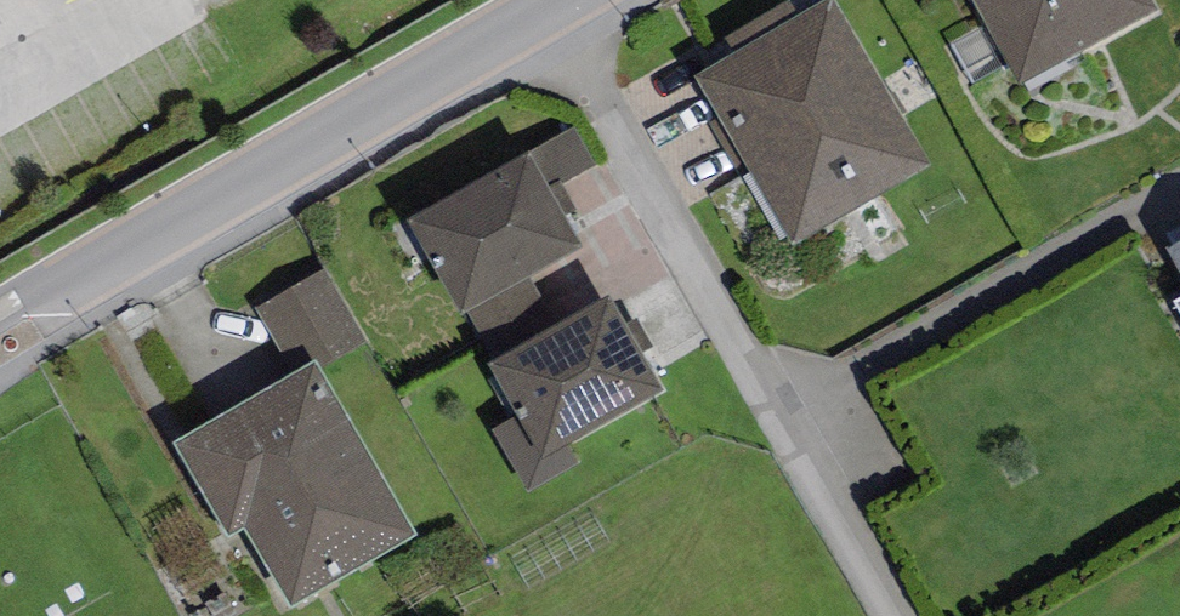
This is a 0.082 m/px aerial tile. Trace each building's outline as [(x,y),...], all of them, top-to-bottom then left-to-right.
[(693,76),(790,242),(929,162),(834,0),(825,0),(799,15),(734,52),(693,76)] [(799,15),(790,0),(725,37),(734,52),(799,15)] [(1022,85),(1158,9),(1153,0),(974,0),(1022,85)] [(574,126),(527,152),(547,188),(559,181),(561,184),(596,164),(574,126)] [(547,188),(527,152),(407,221),(462,315),(467,311),(529,276),(582,245),(565,216),(547,188)] [(559,181),(547,188),(565,216),(576,209),(561,184),(559,181)] [(1166,247),(1179,272),(1179,239),(1166,247)] [(326,268),(255,308),(292,374),(316,360),(321,369),(368,342),(326,268)] [(557,325),(529,276),(467,311),(495,360),(557,325)] [(488,364),(516,416),(491,430),(527,493),(580,463),(568,443),(663,390),(642,352),(626,324),(611,296),(557,325),(495,360),(488,364)] [(637,318),(626,324),(642,352),(653,347),(637,318)] [(292,374),(173,443),(228,537),(243,528),(290,608),(417,533),(321,369),(316,360),(292,374)]
